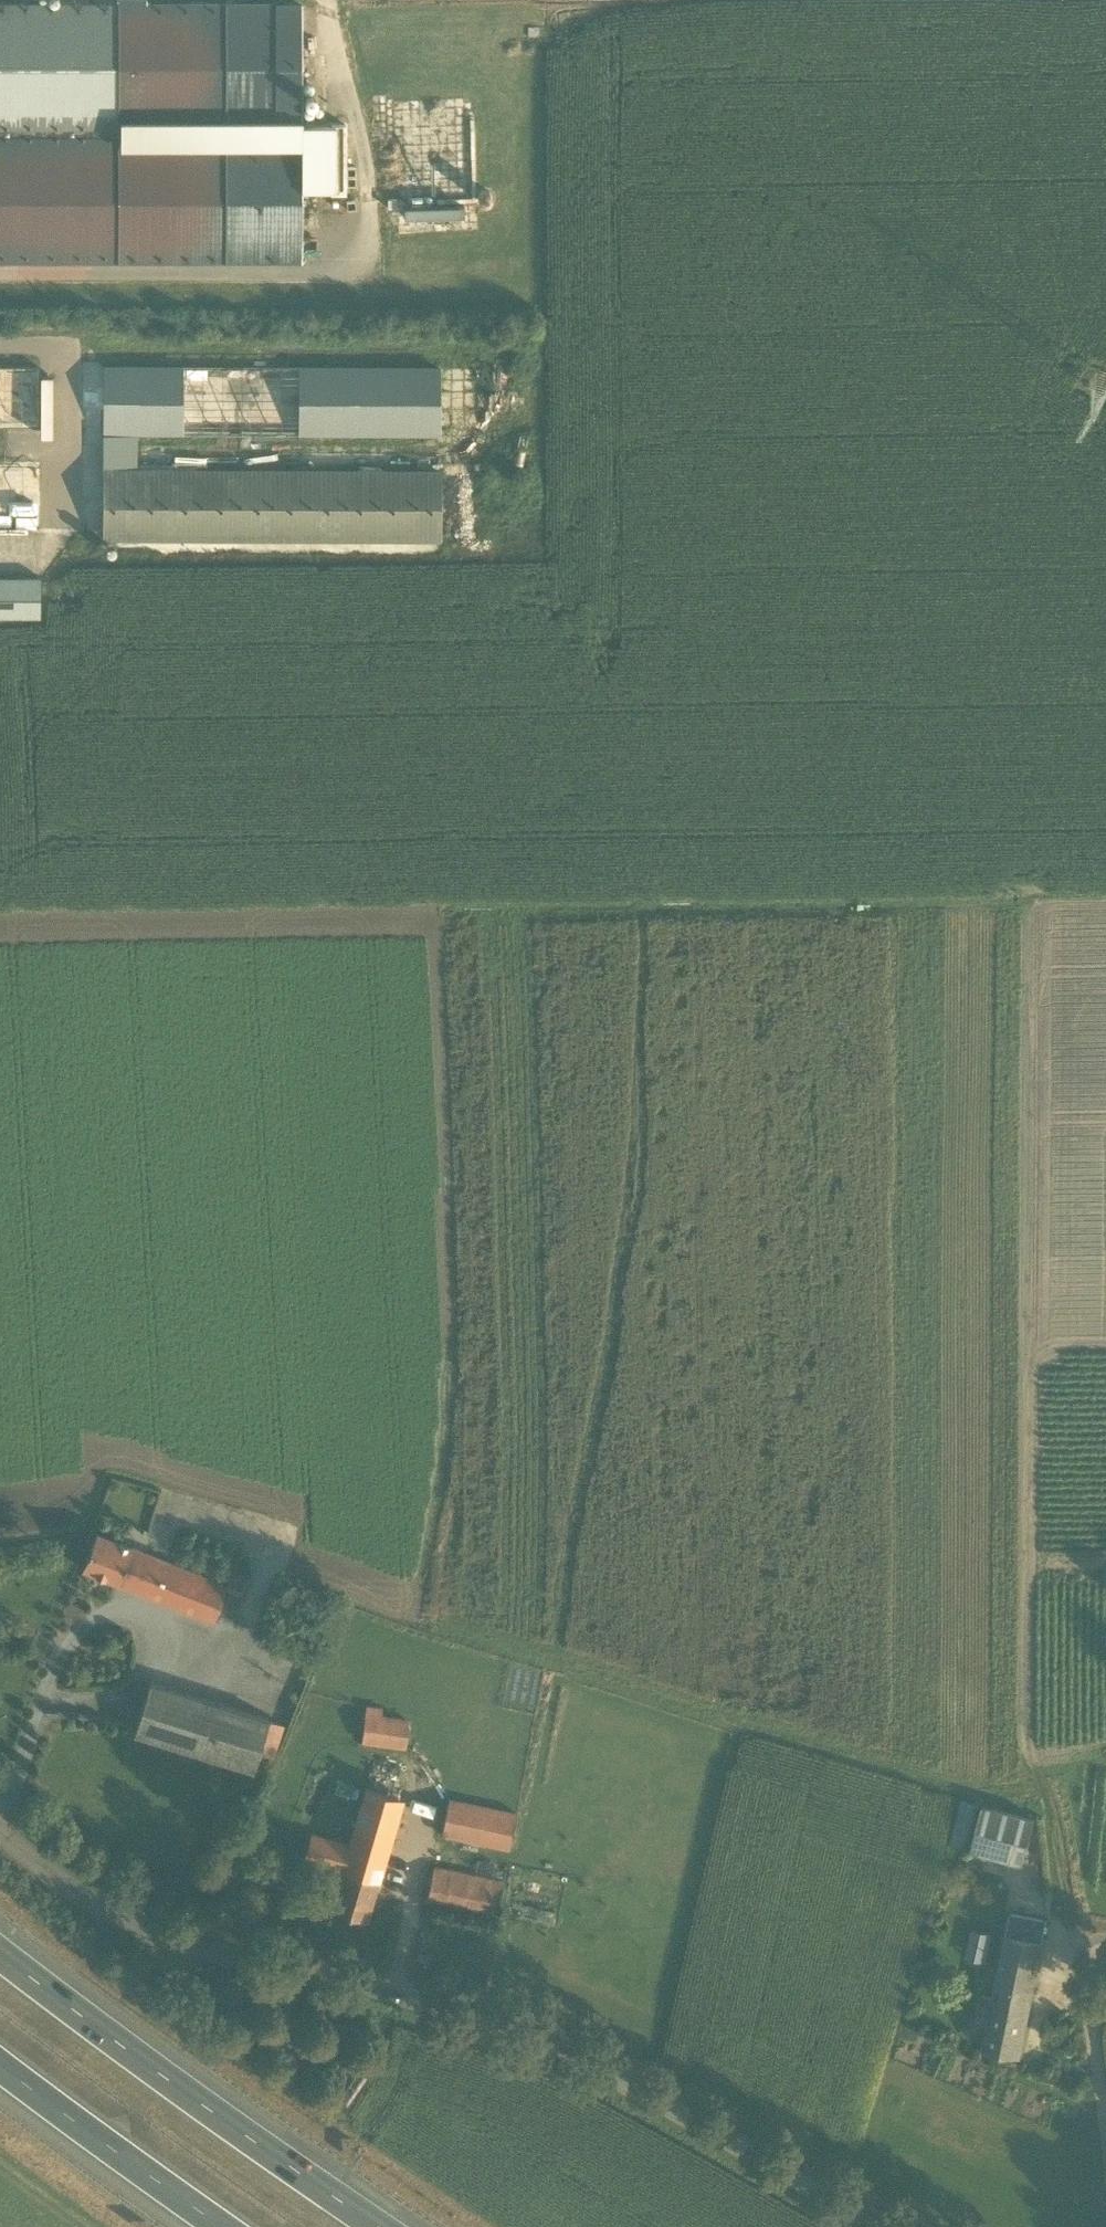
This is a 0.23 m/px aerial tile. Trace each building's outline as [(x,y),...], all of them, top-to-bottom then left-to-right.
[(0,6),(0,259),(302,259),(302,191),(302,124),(302,5),(147,5),(147,0),(118,0),(118,6),(0,6)] [(302,124),(302,191),(347,191),(347,124),(302,124)] [(40,428),(40,423),(40,367),(0,367),(0,428),(40,428)] [(439,433),(439,369),(104,368),(103,432),(439,433)] [(40,529),(40,461),(0,461),(0,529),(40,529)] [(442,537),(442,473),(103,472),(103,536),(442,537)] [(0,577),(0,617),(40,617),(40,577),(0,577)] [(227,1585),(96,1533),(82,1568),(213,1621),(227,1585)] [(268,1720),(269,1719),(151,1682),(135,1734),(252,1771),(259,1751),(272,1755),(282,1725),(268,1720)] [(405,1748),(409,1719),(380,1715),(381,1706),(367,1705),(366,1713),(362,1742),(405,1748)] [(402,1798),(366,1788),(349,1845),(311,1833),(303,1859),(342,1870),(331,1909),(367,1919),(402,1798)] [(504,1861),(515,1813),(453,1799),(445,1836),(480,1844),(478,1855),(504,1861)] [(1035,1819),(982,1804),(970,1849),(1023,1863),(1035,1819)] [(434,1867),(432,1874),(428,1896),(498,1911),(504,1882),(434,1867)] [(1010,1913),(1009,1931),(1046,1933),(1047,1915),(1010,1913)] [(973,1928),(966,1956),(987,1960),(993,1933),(973,1928)] [(1043,1941),(1042,1941),(1006,1934),(993,1997),(982,1994),(976,2022),(987,2024),(983,2047),(1020,2055),(1043,1941)]
